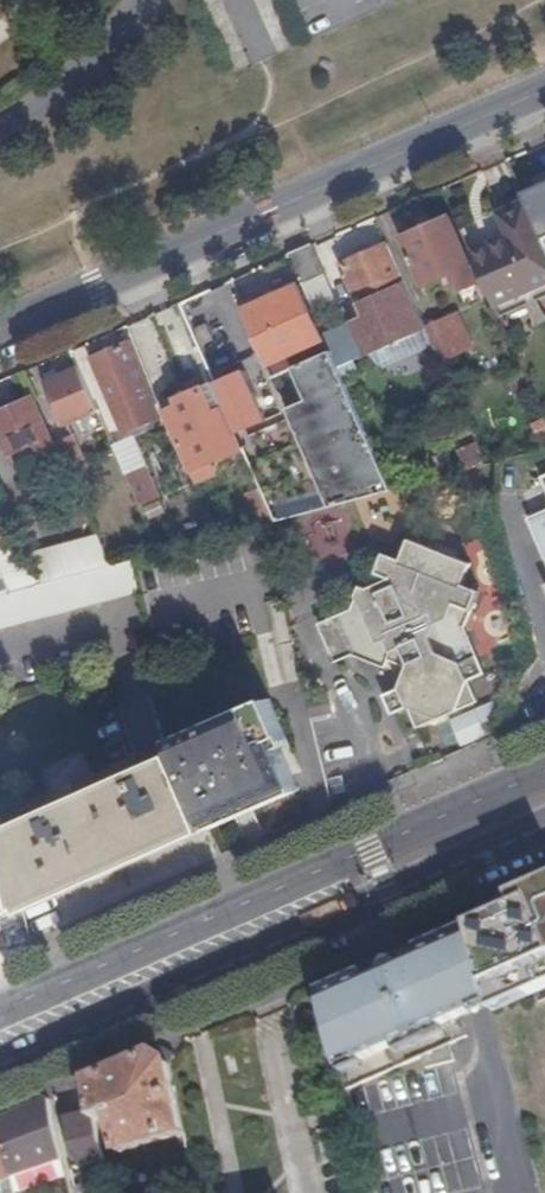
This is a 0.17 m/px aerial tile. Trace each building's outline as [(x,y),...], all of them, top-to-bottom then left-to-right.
[(201,6),(219,35),(238,24),(223,0),(211,0),(201,6)] [(524,198),(527,204),(544,242),(544,189),(524,198)] [(544,242),(527,204),(500,217),(510,239),(473,256),(501,321),(544,302),(544,245),(544,242)] [(473,267),(453,220),(405,243),(425,288),(454,276),(462,294),(479,287),(471,269),(473,267)] [(408,287),(391,247),(343,269),(365,322),(353,328),(368,361),(428,333),(422,318),(418,309),(400,316),(390,295),(408,287)] [(326,280),(312,251),(290,260),(315,316),(337,307),(325,282),(326,280)] [(290,413),(333,510),(393,494),(386,476),(371,443),(332,355),(330,357),(301,291),(246,314),(276,382),(297,373),(310,404),(290,413)] [(459,318),(428,333),(442,365),(473,350),(459,318)] [(344,322),(325,331),(341,365),(361,356),(344,322)] [(161,422),(131,350),(108,360),(96,365),(127,437),(161,422)] [(93,359),(96,365),(108,360),(105,353),(93,359)] [(99,415),(81,373),(48,387),(66,430),(99,415)] [(247,376),(218,389),(245,452),(275,438),(247,376)] [(218,389),(217,388),(180,403),(183,410),(169,416),(198,484),(217,477),(213,466),(245,452),(218,389)] [(33,401),(0,416),(0,443),(8,462),(50,443),(33,401)] [(183,410),(180,403),(165,409),(169,416),(183,410)] [(87,468),(76,443),(61,449),(72,475),(87,468)] [(466,474),(488,469),(478,447),(461,455),(466,474)] [(386,476),(393,494),(437,482),(454,478),(448,460),(386,476)] [(128,482),(143,514),(161,505),(148,474),(128,482)] [(258,486),(243,494),(259,524),(274,516),(258,486)] [(527,525),(544,568),(544,517),(527,525)] [(99,539),(32,557),(45,587),(113,569),(99,539)] [(0,547),(0,581),(7,597),(34,590),(14,543),(0,547)] [(473,569),(413,545),(404,564),(388,558),(381,577),(397,584),(399,590),(381,597),(364,590),(355,613),(322,628),(339,667),(355,660),(390,673),(395,658),(394,653),(404,649),(413,667),(402,693),(387,700),(394,719),(412,712),(420,733),(480,705),(473,686),(488,678),(467,631),(482,595),(465,588),(473,569)] [(141,596),(134,563),(113,569),(45,587),(34,590),(7,597),(0,599),(0,632),(141,596)] [(157,756),(191,833),(297,790),(277,742),(285,739),(271,704),(157,756)] [(191,833),(157,756),(0,827),(0,884),(10,917),(191,833)] [(501,896),(453,914),(482,1007),(544,975),(544,873),(501,896)] [(0,884),(0,932),(13,926),(0,884)] [(450,933),(310,995),(332,1068),(477,1009),(482,1007),(457,929),(450,933)] [(142,1043),(76,1072),(85,1111),(97,1125),(106,1149),(119,1152),(179,1135),(158,1051),(142,1043)] [(0,1127),(13,1182),(33,1178),(33,1177),(28,1152),(59,1141),(52,1105),(0,1127)] [(70,1161),(82,1161),(100,1155),(97,1125),(85,1111),(62,1114),(70,1161)] [(13,1182),(0,1127),(0,1128),(0,1192),(16,1192),(13,1182)] [(88,1183),(109,1179),(100,1155),(82,1161),(88,1183)] [(16,1192),(34,1192),(69,1182),(65,1165),(33,1177),(33,1178),(13,1182),(16,1192)]
